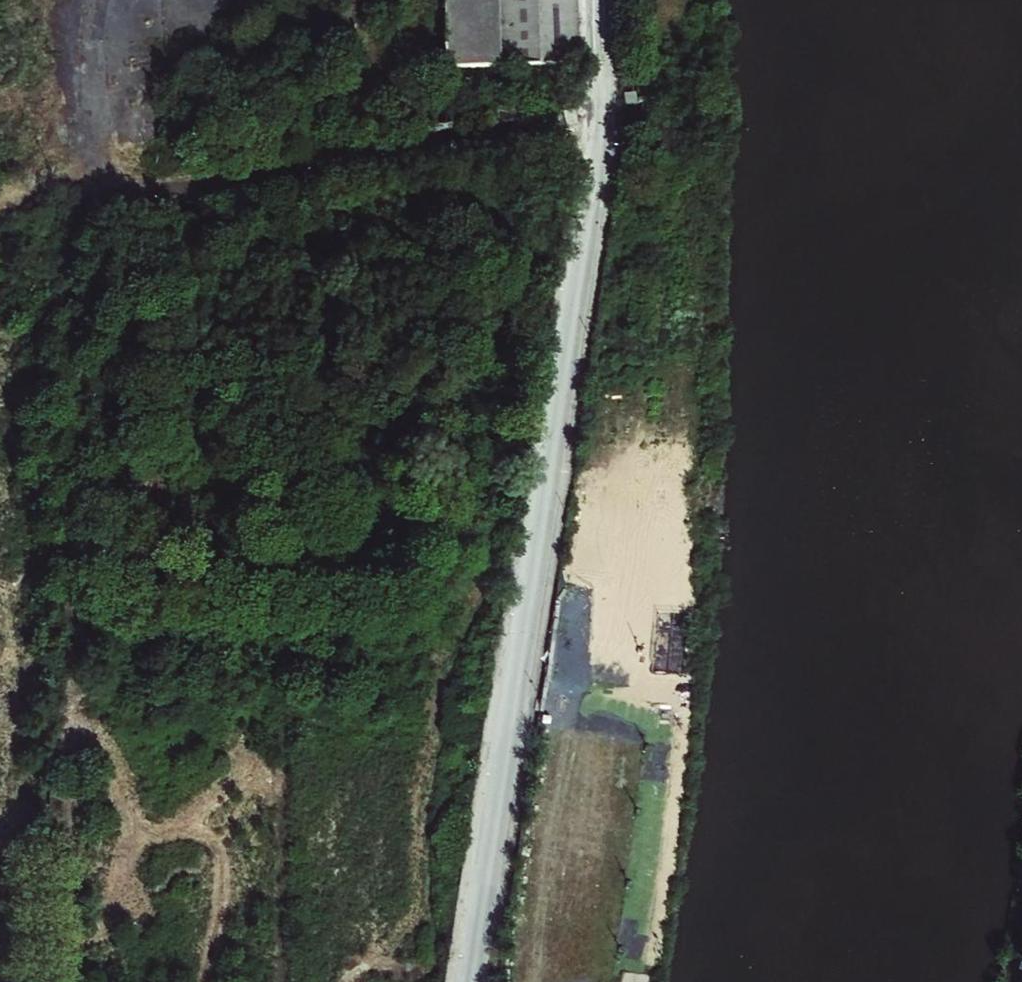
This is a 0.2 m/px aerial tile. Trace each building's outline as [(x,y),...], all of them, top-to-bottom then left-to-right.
[(583,76),(580,0),(448,0),(451,80),(583,76)]
